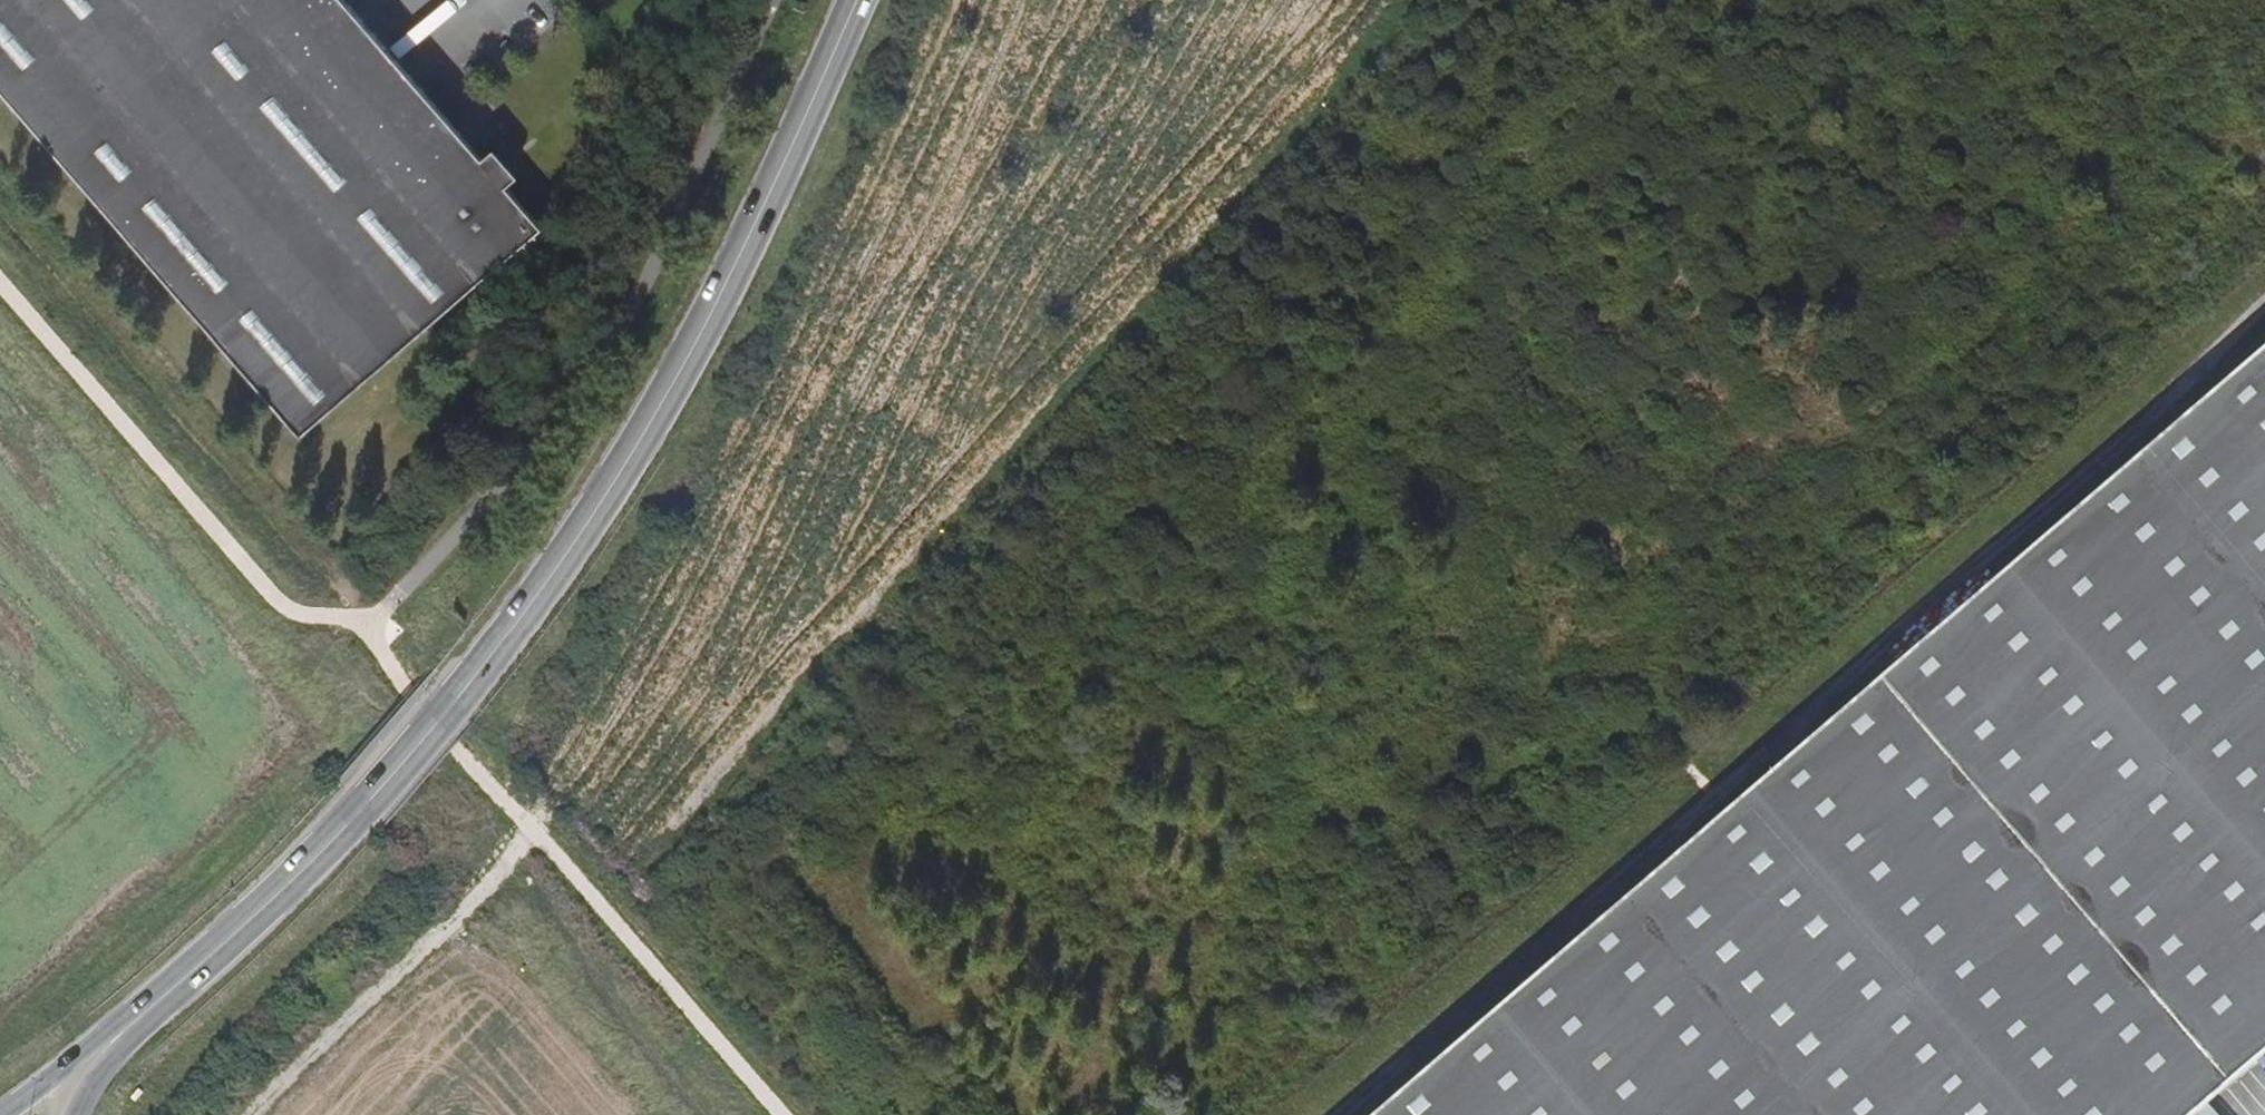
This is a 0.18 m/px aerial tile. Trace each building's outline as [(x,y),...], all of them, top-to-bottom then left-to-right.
[(160,269),(301,434),(541,226),(507,184),(516,177),(491,149),(483,156),(348,0),(0,0),(0,86),(160,269)] [(2264,1031),(2264,349),(1415,1079),(1406,1087),(1374,1114),(2166,1114),(2264,1031)]
